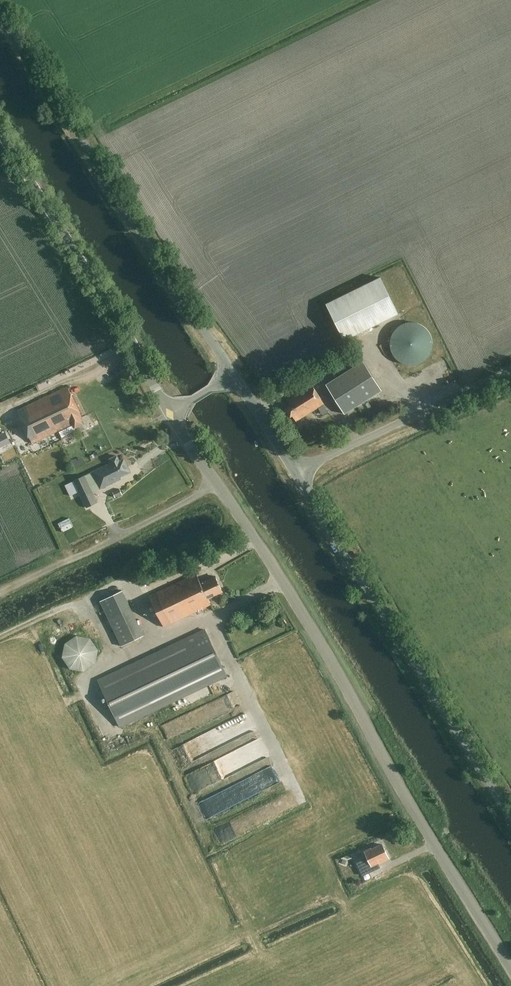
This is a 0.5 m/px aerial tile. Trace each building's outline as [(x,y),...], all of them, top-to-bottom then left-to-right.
[(397,314),(379,278),(326,305),(344,341),(397,314)] [(432,346),(433,344),(432,342),(432,340),(432,338),(431,337),(431,335),(430,333),(429,332),(427,330),(426,329),(425,327),(423,326),(422,325),(420,324),(418,324),(416,323),(415,323),(413,322),(411,322),(409,322),(407,323),(405,323),(403,324),(402,324),(400,325),(398,326),(397,327),(396,329),(394,330),(393,332),(392,333),(391,335),(391,337),(390,338),(390,340),(389,342),(389,344),(389,346),(390,348),(390,350),(391,351),(391,353),(392,355),(393,356),(394,358),(396,359),(397,361),(398,362),(400,363),(402,364),(403,364),(405,365),(407,365),(409,366),(411,366),(413,366),(415,365),(416,365),(418,364),(420,364),(422,363),(423,362),(425,361),(426,359),(427,358),(429,356),(430,355),(431,353),(431,351),(432,350),(432,348),(432,346)] [(326,385),(344,414),(382,390),(380,387),(381,386),(363,357),(325,381),(327,384),(326,385)] [(324,404),(311,384),(286,400),(290,406),(285,409),(291,417),(293,416),(296,422),(324,404)] [(81,415),(67,387),(17,411),(32,443),(73,423),(75,427),(83,424),(79,416),(81,415)] [(18,407),(26,404),(22,393),(14,396),(18,407)] [(135,406),(144,411),(148,404),(139,399),(135,406)] [(119,461),(117,456),(110,459),(111,463),(92,472),(100,489),(121,479),(120,477),(129,473),(127,468),(128,468),(124,459),(119,461)] [(98,503),(85,475),(74,481),(87,508),(98,503)] [(123,495),(120,489),(113,493),(115,498),(123,495)] [(78,538),(69,519),(59,524),(63,532),(66,531),(71,541),(78,538)] [(201,583),(196,574),(149,596),(164,627),(211,605),(208,598),(223,592),(215,576),(201,583)] [(123,590),(100,601),(122,646),(144,636),(123,590)] [(227,676),(205,630),(98,680),(120,727),(227,676)] [(91,639),(77,636),(65,644),(63,658),(70,669),(84,672),(96,664),(99,650),(91,639)] [(364,851),(367,857),(356,862),(362,875),(380,867),(378,863),(389,858),(382,844),(372,850),(371,848),(364,851)]
